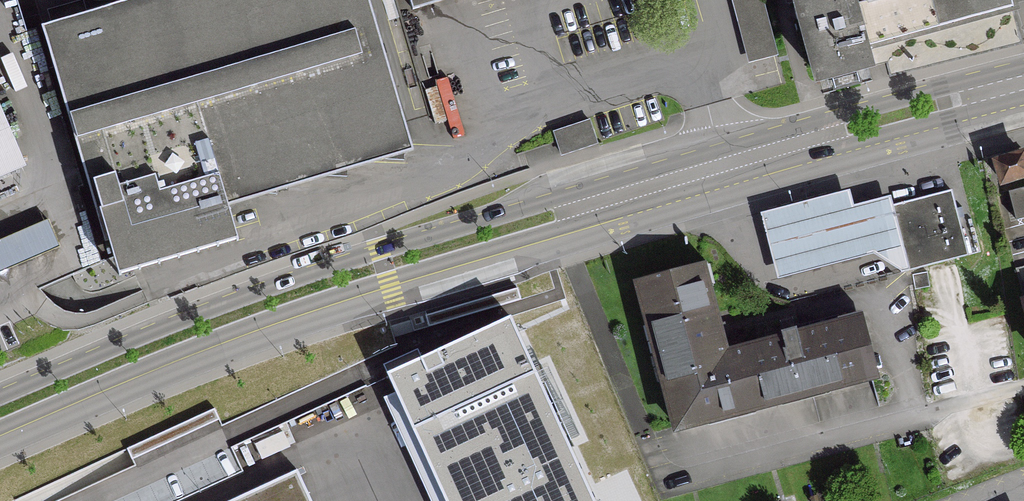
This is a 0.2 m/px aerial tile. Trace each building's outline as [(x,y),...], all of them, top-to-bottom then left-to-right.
[(42,27),(39,28),(85,183),(69,188),(76,212),(92,207),(103,244),(107,243),(117,277),(236,242),(226,207),(269,194),(274,195),(274,193),(328,177),(345,178),(345,172),(384,160),(402,161),(402,155),(411,152),(366,0),(135,0),(103,9),(103,11),(74,19),(74,17),(78,15),(75,4),(58,8),(63,23),(55,25),(54,24),(42,27)] [(410,11),(446,0),(407,0),(410,11)] [(749,60),(773,54),(758,0),(733,0),(749,60)] [(816,83),(876,64),(872,49),(1014,9),(1012,0),(792,0),(816,83)] [(1014,9),(1020,9),(1019,3),(1023,1),(1023,0),(1012,0),(1014,9)] [(585,122),(547,134),(555,157),(593,145),(585,122)] [(1021,155),(994,163),(1000,183),(1023,176),(1023,165),(1021,155)] [(1007,193),(1014,221),(1023,219),(1023,188),(1007,193)] [(903,273),(886,208),(884,198),(848,207),(844,191),(759,213),(775,277),(874,251),(903,273)] [(886,208),(903,273),(966,256),(949,192),(886,208)] [(0,240),(0,273),(58,248),(46,220),(0,240)] [(722,356),(698,265),(637,282),(675,427),(736,411),(722,356)] [(1014,271),(1022,304),(1023,303),(1023,268),(1014,271)] [(927,288),(925,273),(910,276),(913,290),(927,288)] [(779,342),(722,356),(736,411),(869,376),(862,352),(868,350),(859,314),(794,331),(794,329),(779,333),(780,338),(779,342)] [(387,372),(412,428),(536,372),(510,316),(387,372)] [(536,372),(412,428),(446,500),(595,500),(536,372)] [(191,500),(317,500),(294,453),(191,500)]
